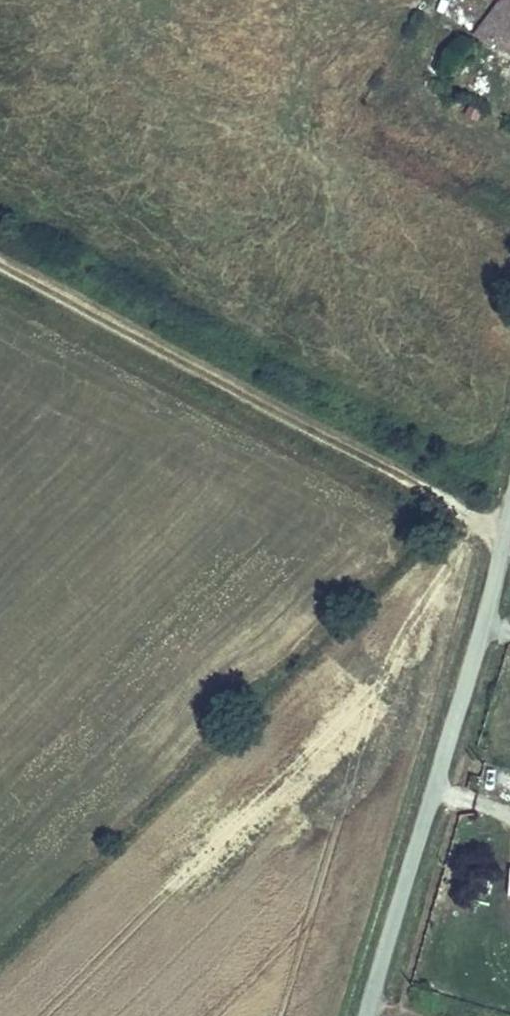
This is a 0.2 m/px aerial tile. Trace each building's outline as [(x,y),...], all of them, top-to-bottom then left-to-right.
[(505,0),(498,0),(477,28),(489,38),(490,36),(497,27),(509,37),(509,4),(505,0)] [(497,27),(490,36),(509,51),(509,37),(497,27)]
